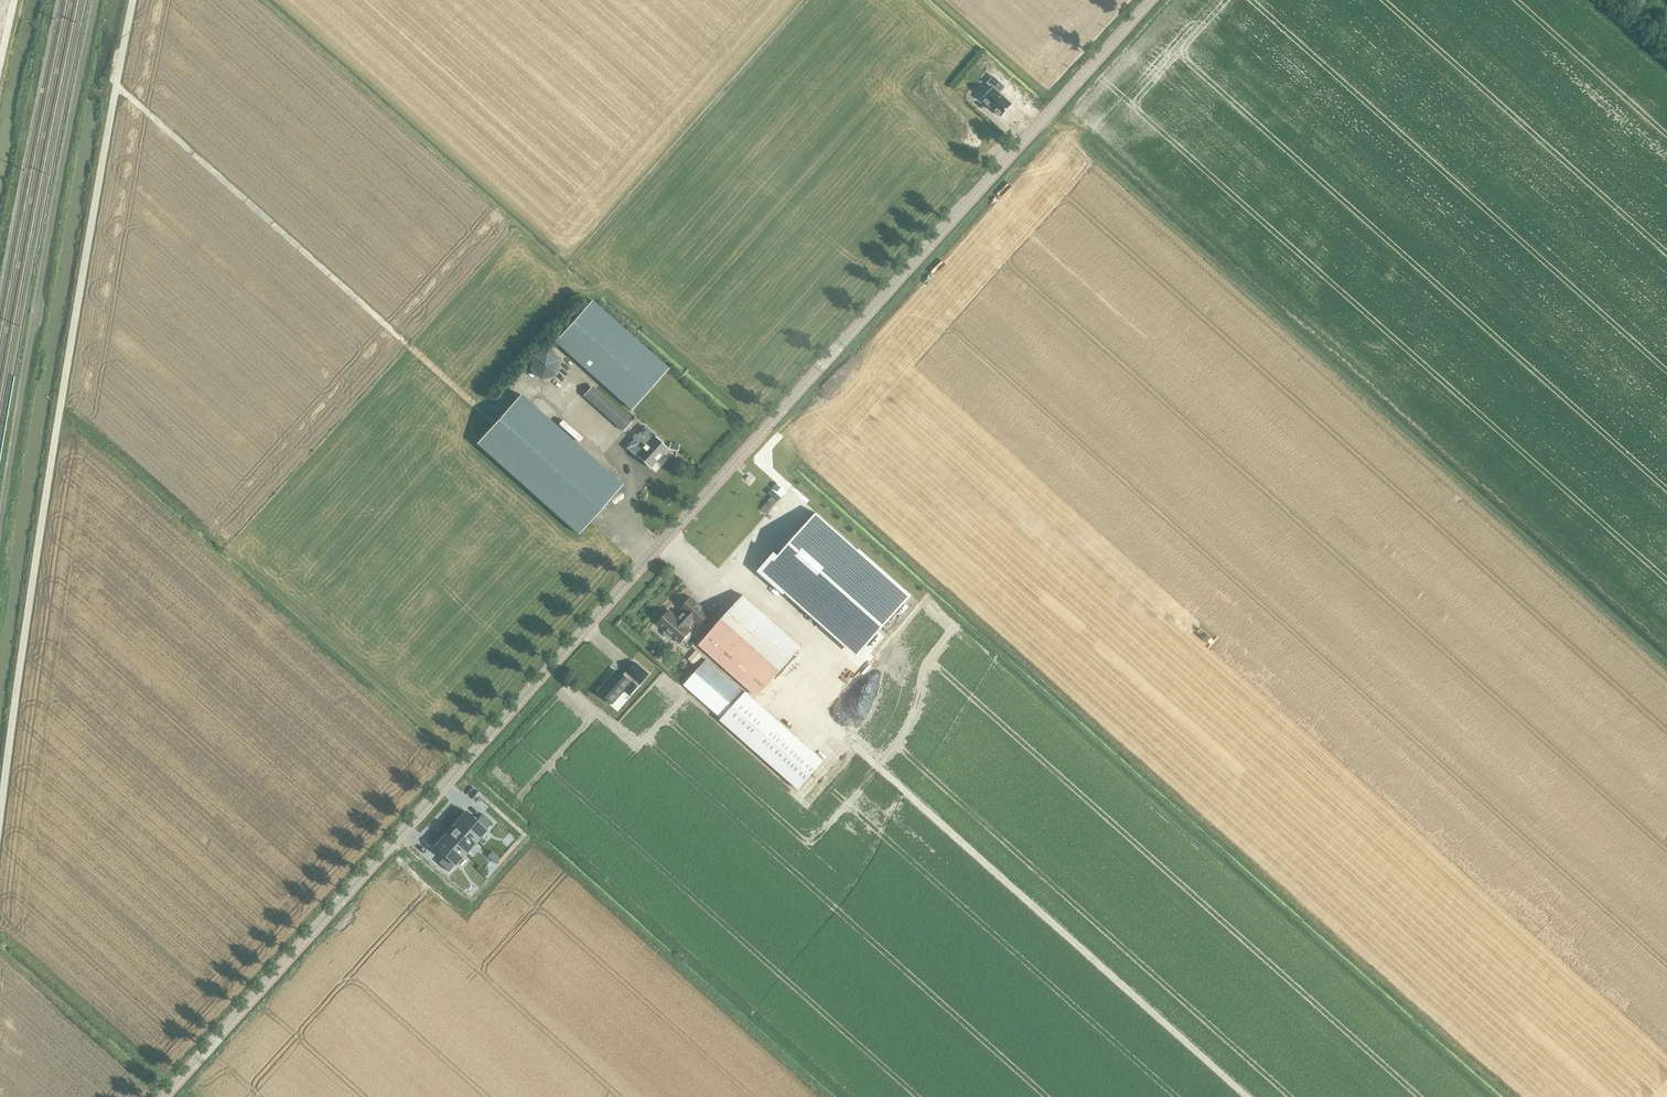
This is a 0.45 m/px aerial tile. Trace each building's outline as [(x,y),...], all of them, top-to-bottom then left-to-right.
[(982,99),(1002,117),(1013,104),(1000,93),(1005,87),(994,77),(988,83),(993,87),(982,99)] [(631,410),(669,367),(593,300),(555,342),(631,410)] [(557,375),(560,359),(548,348),(533,354),(529,370),(542,380),(557,375)] [(623,431),(631,422),(592,386),(584,395),(623,431)] [(522,393),(498,419),(476,443),(578,534),(593,518),(592,517),(627,478),(563,420),(558,425),(522,393)] [(632,453),(633,452),(651,469),(668,450),(653,436),(655,434),(645,425),(637,434),(635,433),(632,436),(634,438),(626,447),(632,453)] [(678,451),(680,444),(670,441),(669,448),(678,451)] [(768,512),(778,498),(772,494),(762,507),(768,512)] [(910,597),(817,512),(779,555),(775,552),(758,571),(784,593),(792,584),(865,648),(910,597)] [(801,647),(743,595),(699,644),(757,696),(801,647)] [(664,632),(664,634),(668,638),(670,637),(672,636),(680,642),(691,630),(688,627),(694,620),(699,624),(709,614),(691,597),(681,608),(684,610),(677,618),(669,611),(658,623),(666,630),(664,632)] [(696,637),(700,641),(719,620),(714,616),(696,637)] [(698,648),(689,656),(694,662),(703,654),(698,648)] [(798,789),(823,761),(745,692),(744,694),(706,660),(684,684),(722,718),(720,720),(798,789)] [(638,683),(647,673),(634,662),(625,672),(628,675),(625,678),(616,671),(598,691),(611,703),(632,679),(638,683)] [(482,813),(476,820),(467,811),(456,823),(475,841),(486,829),(492,822),(482,813)] [(475,841),(456,823),(446,835),(465,852),(475,841)] [(449,871),(465,852),(446,835),(435,847),(445,856),(439,862),(449,871)] [(501,858),(493,851),(488,856),(496,863),(501,858)]
